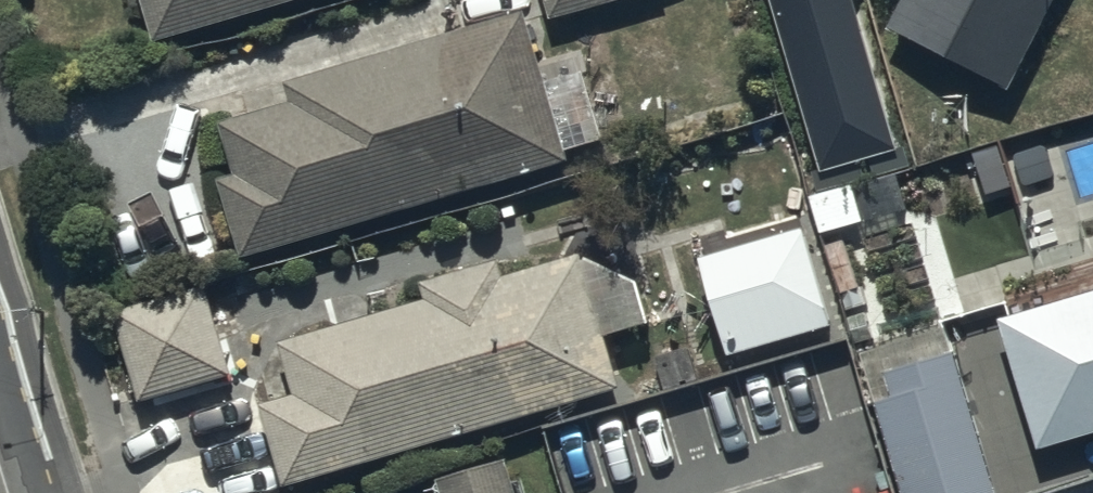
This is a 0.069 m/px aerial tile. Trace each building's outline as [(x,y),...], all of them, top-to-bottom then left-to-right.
[(154,38),(290,0),(143,0),(154,38)] [(548,18),(611,0),(543,0),(548,18)] [(888,25),(1010,89),(1054,0),(901,0),(888,25)] [(218,175),(240,253),(568,159),(565,149),(599,140),(575,55),(539,65),(523,9),(289,75),(295,95),(217,117),(232,170),(218,175)] [(800,224),(696,257),(727,354),(831,322),(800,224)] [(649,321),(625,239),(500,274),(495,257),(419,279),(424,297),(278,339),(294,392),(258,402),(282,483),(619,385),(604,334),(649,321)] [(205,286),(113,311),(137,400),(229,375),(205,286)] [(1035,447),(1092,430),(1092,288),(996,317),(1035,447)] [(949,352),(886,373),(893,395),(870,402),(900,492),(996,492),(949,352)] [(507,456),(437,476),(442,492),(518,492),(507,456)]
